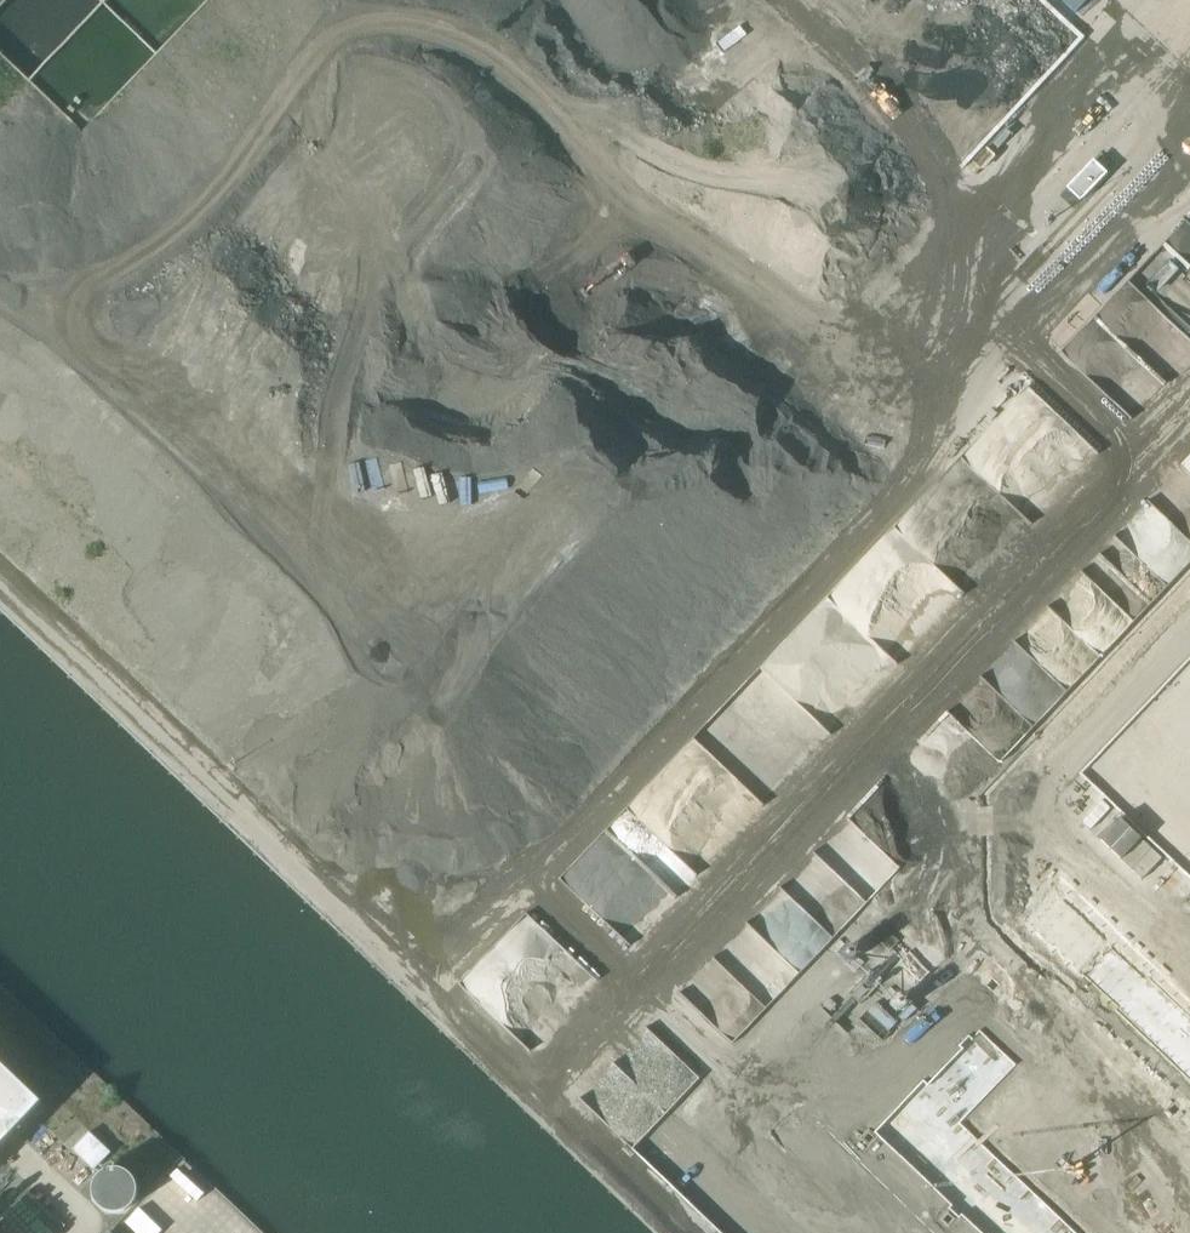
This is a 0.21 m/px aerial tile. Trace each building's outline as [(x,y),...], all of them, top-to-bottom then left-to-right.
[(1075,14),(1088,0),(1060,0),(1075,14)] [(1093,162),(1067,189),(1080,200),(1105,174),(1093,162)] [(1098,836),(1140,875),(1161,854),(1119,814),(1098,836)] [(41,1100),(0,1060),(0,1143),(41,1100)] [(110,1153),(89,1132),(72,1150),(94,1170),(110,1153)] [(127,1174),(125,1172),(122,1171),(120,1170),(117,1170),(114,1169),(111,1170),(108,1170),(106,1171),(103,1172),(101,1174),(99,1176),(97,1178),(95,1180),(94,1183),(93,1186),(92,1188),(92,1191),(93,1194),(93,1197),(94,1200),(95,1202),(97,1204),(99,1207),(101,1209),(103,1210),(106,1211),(108,1212),(111,1213),(114,1213),(117,1213),(120,1212),(122,1211),(125,1210),(127,1209),(129,1207),(131,1204),(133,1202),(134,1200),(135,1197),(136,1194),(136,1191),(136,1188),(135,1186),(134,1183),(133,1180),(131,1178),(129,1176),(127,1174)]
